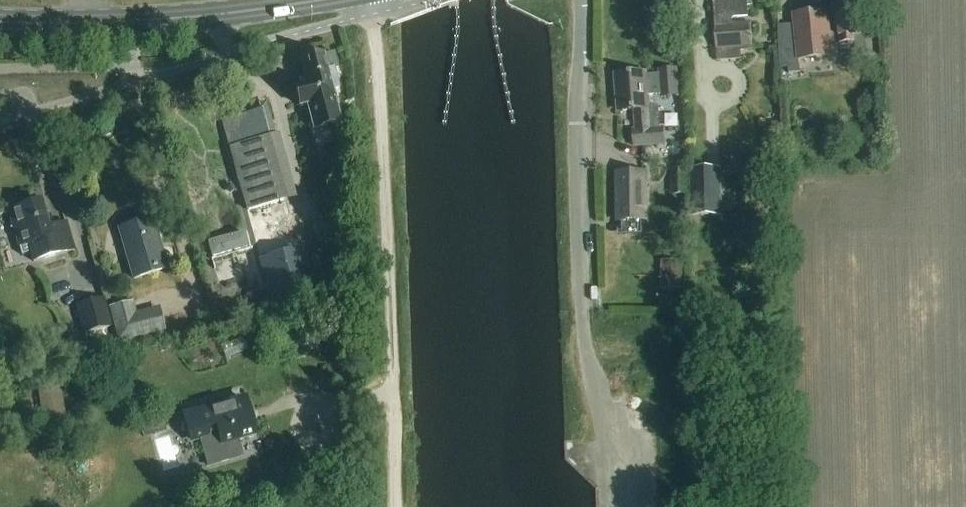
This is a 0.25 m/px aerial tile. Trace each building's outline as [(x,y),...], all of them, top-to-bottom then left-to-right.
[(733,26),(732,17),(748,17),(748,7),(752,7),(751,0),(713,0),(713,9),(715,9),(716,27),(715,27),(717,51),(753,49),(751,25),(733,26)] [(825,2),(834,2),(836,13),(795,17),(796,26),(779,27),(783,76),(790,75),(801,74),(800,61),(833,58),(832,47),(866,43),(864,27),(868,27),(868,19),(864,19),(862,0),(825,0),(825,2)] [(306,87),(294,91),(299,110),(308,108),(311,119),(314,130),(326,127),(341,123),(333,90),(338,89),(333,71),(338,70),(333,54),(333,53),(300,62),(306,87)] [(660,147),(659,130),(657,107),(650,108),(649,97),(677,94),(675,72),(661,73),(661,76),(645,77),(645,75),(616,77),(619,114),(635,112),(636,132),(634,132),(635,149),(660,147)] [(233,119),(223,121),(231,150),(274,138),(267,110),(233,119)] [(691,217),(723,217),(722,169),(690,169),(691,217)] [(647,175),(618,176),(619,224),(648,223),(647,175)] [(13,210),(8,212),(18,247),(22,257),(30,255),(32,263),(74,250),(66,223),(48,229),(40,202),(36,203),(34,198),(11,205),(13,210)] [(288,207),(249,217),(253,232),(292,222),(288,207)] [(132,280),(165,270),(150,219),(116,230),(132,280)] [(661,261),(661,289),(684,289),(685,262),(661,261)] [(764,275),(764,283),(772,283),(772,275),(764,275)] [(260,295),(246,298),(249,309),(263,306),(260,295)] [(105,298),(79,306),(87,333),(113,325),(105,298)] [(119,344),(166,331),(160,306),(137,313),(134,301),(109,308),(119,344)] [(243,457),(239,444),(257,438),(245,396),(182,414),(190,444),(200,441),(207,467),(243,457)]
